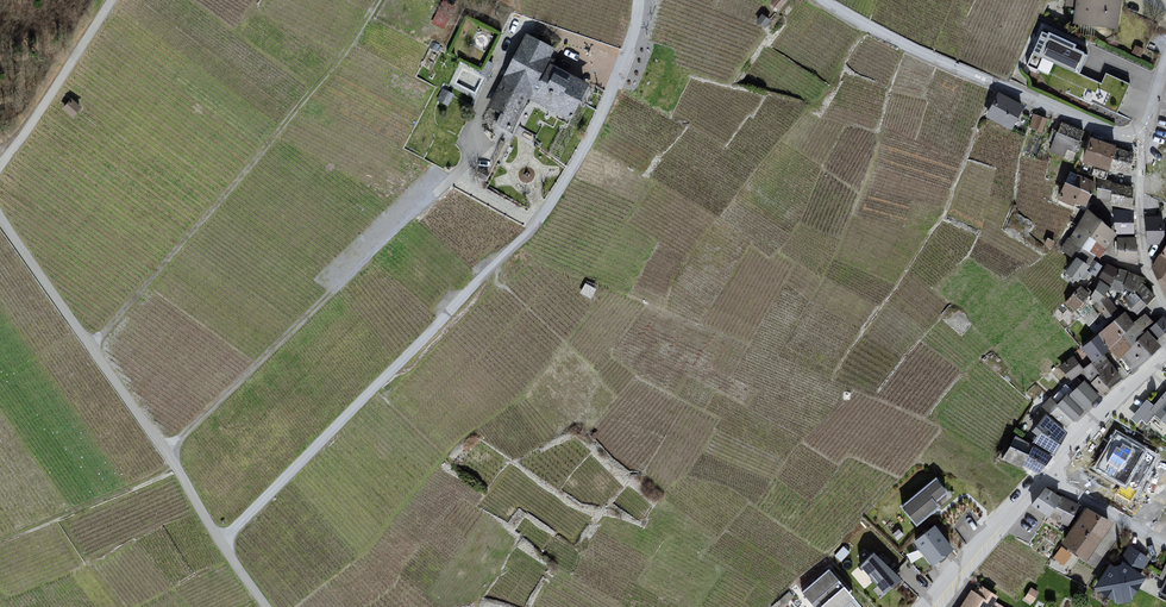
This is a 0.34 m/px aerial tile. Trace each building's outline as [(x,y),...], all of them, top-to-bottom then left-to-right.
[(1074,25),(1118,31),(1121,1),(1117,1),(1117,0),(1066,0),(1065,6),(1073,9),(1074,25)] [(1040,39),(1033,54),(1028,68),(1036,72),(1042,58),(1075,73),(1085,54),(1075,49),(1077,46),(1049,33),(1046,42),(1040,39)] [(557,52),(525,36),(488,108),(502,116),(494,131),(513,140),(530,106),(568,125),(589,85),(550,66),(557,52)] [(1108,93),(1122,97),(1127,79),(1106,73),(1104,80),(1111,82),(1108,93)] [(999,94),(986,118),(1011,133),(1025,106),(999,94)] [(71,97),(64,107),(75,115),(82,105),(71,97)] [(1033,116),(1029,128),(1042,135),(1048,123),(1033,116)] [(1062,123),(1050,149),(1073,163),(1084,133),(1062,123)] [(1090,139),(1083,164),(1109,173),(1116,146),(1090,139)] [(1159,174),(1161,177),(1158,189),(1165,193),(1165,159),(1159,174)] [(1071,172),(1058,201),(1073,208),(1075,206),(1086,208),(1096,186),(1071,172)] [(1112,209),(1117,237),(1133,239),(1133,213),(1112,209)] [(1117,237),(1087,211),(1061,251),(1075,261),(1087,269),(1090,271),(1094,262),(1098,265),(1117,237)] [(1161,218),(1145,219),(1147,248),(1162,247),(1161,218)] [(1133,241),(1116,241),(1118,262),(1138,264),(1133,241)] [(1152,270),(1165,298),(1165,246),(1152,270)] [(1075,261),(1070,272),(1078,284),(1087,269),(1075,261)] [(1099,280),(1101,282),(1113,293),(1125,300),(1142,286),(1143,288),(1146,282),(1107,267),(1099,280)] [(1101,282),(1091,301),(1096,306),(1100,317),(1110,327),(1122,318),(1110,302),(1113,293),(1101,282)] [(1142,286),(1125,300),(1137,319),(1155,299),(1143,288),(1142,286)] [(1080,290),(1065,307),(1084,329),(1100,317),(1096,306),(1091,301),(1080,290)] [(1110,327),(1098,337),(1110,355),(1109,357),(1116,365),(1121,360),(1132,349),(1123,338),(1134,327),(1125,315),(1122,318),(1110,327)] [(1132,349),(1121,360),(1134,375),(1159,351),(1155,346),(1147,335),(1154,327),(1145,318),(1134,327),(1123,338),(1132,349)] [(1147,335),(1155,346),(1165,335),(1165,322),(1164,320),(1154,327),(1147,335)] [(1098,337),(1082,350),(1092,365),(1079,376),(1085,382),(1099,399),(1125,380),(1105,356),(1109,354),(1098,337)] [(1074,359),(1058,370),(1071,383),(1079,376),(1083,371),(1074,359)] [(1086,384),(1070,398),(1083,414),(1084,415),(1099,399),(1086,384)] [(1067,396),(1057,407),(1072,420),(1075,423),(1083,414),(1070,398),(1067,396)] [(1132,421),(1137,427),(1142,422),(1147,427),(1154,417),(1165,428),(1165,397),(1154,410),(1147,404),(1132,421)] [(1050,399),(1041,409),(1061,426),(1072,420),(1057,407),(1050,399)] [(1037,440),(1032,446),(1053,456),(1066,435),(1061,431),(1061,427),(1046,416),(1031,435),(1037,440)] [(1039,475),(1053,456),(1032,446),(1015,437),(1000,459),(1039,475)] [(937,481),(901,510),(917,528),(939,509),(936,504),(948,494),(937,481)] [(1046,489),(1031,507),(1050,520),(1068,529),(1079,507),(1046,489)] [(1086,510),(1061,547),(1086,563),(1112,525),(1086,510)] [(935,527),(914,544),(932,569),(954,551),(935,527)] [(1110,564),(1094,591),(1117,606),(1121,606),(1130,605),(1146,579),(1140,575),(1148,561),(1129,547),(1119,561),(1110,564)] [(874,553),(861,566),(884,592),(901,580),(874,553)] [(802,592),(815,606),(817,606),(842,585),(829,569),(802,592)] [(842,585),(817,606),(861,606),(842,585)] [(971,591),(961,606),(1000,606),(995,603),(999,598),(983,588),(977,596),(971,591)]
